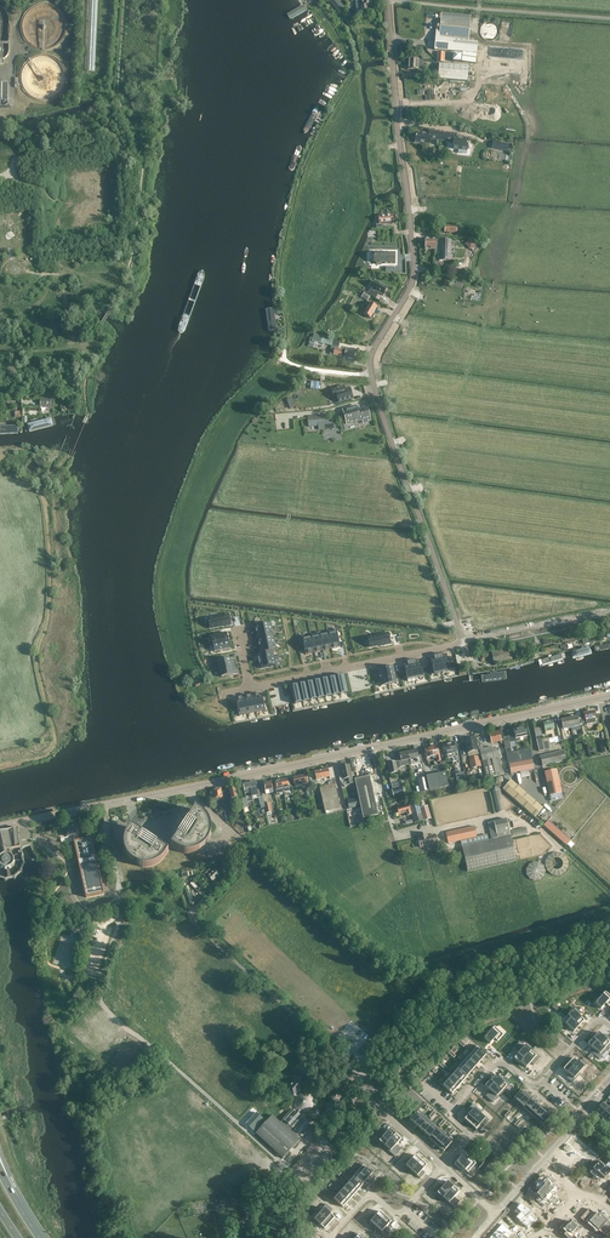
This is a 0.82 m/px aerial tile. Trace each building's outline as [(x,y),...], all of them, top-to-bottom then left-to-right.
[(339,0),(336,0),(329,0),(328,1),(331,4),(339,13),(345,7),(339,0)] [(356,2),(357,11),(368,10),(368,5),(371,5),(371,0),(362,0),(362,1),(356,2)] [(314,21),(304,6),(297,10),(308,25),(314,21)] [(441,13),(440,30),(436,29),(434,50),(462,52),(461,62),(475,63),(476,54),(477,43),(469,42),(471,16),(441,13)] [(461,63),(462,54),(453,53),(452,62),(461,63)] [(422,70),(423,61),(423,60),(413,60),(408,59),(407,70),(419,70),(422,70)] [(439,64),(438,79),(467,82),(468,67),(439,64)] [(0,83),(0,109),(8,109),(8,83),(0,83)] [(306,138),(311,140),(322,117),(317,115),(306,138)] [(428,134),(416,132),(415,142),(429,144),(430,139),(441,141),(442,133),(437,132),(429,131),(428,134)] [(446,133),(442,133),(441,141),(453,142),(453,149),(467,151),(468,139),(456,138),(457,134),(446,133)] [(310,143),(305,141),(295,166),(299,168),(310,143)] [(509,145),(505,144),(493,142),(492,148),(504,150),(507,151),(509,145)] [(393,215),(378,216),(379,219),(378,219),(379,221),(379,224),(380,224),(383,224),(395,223),(397,223),(397,219),(393,219),(393,215)] [(452,240),(425,239),(425,249),(435,250),(435,254),(439,254),(439,260),(451,261),(452,240)] [(395,255),(395,254),(395,253),(382,252),(376,251),(376,252),(372,252),(372,262),(376,262),(377,265),(383,262),(385,263),(387,262),(395,262),(395,257),(395,255)] [(370,290),(368,294),(376,299),(378,294),(379,293),(383,295),(387,288),(376,282),(372,288),(371,290),(370,290)] [(465,288),(465,289),(464,300),(481,302),(482,290),(465,288)] [(370,296),(364,292),(361,297),(367,301),(370,296)] [(368,307),(364,314),(370,318),(377,307),(370,303),(367,302),(365,305),(368,307)] [(274,309),(266,310),(269,331),(276,330),(274,309)] [(339,345),(340,342),(333,340),(333,339),(314,334),(313,338),(310,337),(308,346),(316,348),(317,343),(325,344),(332,346),(331,347),(330,354),(333,355),(341,357),(343,350),(339,349),(339,345)] [(343,350),(341,357),(354,359),(355,352),(343,349),(343,350)] [(344,386),(331,389),(333,397),(336,396),(338,403),(353,399),(350,389),(345,390),(344,386)] [(51,399),(40,399),(40,405),(40,408),(53,408),(53,405),(53,400),(51,400),(51,399)] [(367,407),(360,409),(357,410),(356,407),(356,406),(343,410),(347,424),(357,421),(357,418),(361,417),(362,420),(363,423),(368,422),(367,419),(370,418),(367,407)] [(307,417),(309,427),(308,428),(318,426),(318,430),(334,428),(333,422),(329,422),(329,415),(307,417)] [(52,416),(24,424),(26,432),(54,425),(52,416)] [(0,426),(0,433),(20,431),(19,425),(0,426)] [(220,616),(221,616),(215,618),(209,619),(210,623),(211,628),(217,627),(223,625),(224,625),(224,626),(224,627),(227,626),(231,625),(230,621),(230,619),(229,617),(228,613),(225,614),(223,615),(220,615),(220,616)] [(271,624),(255,627),(256,634),(272,631),(272,629),(271,624)] [(272,631),(256,634),(258,641),(274,637),(272,632),(276,631),(275,629),(272,629),(272,631)] [(335,632),(328,633),(332,649),(340,647),(336,629),(334,630),(335,632)] [(226,633),(211,636),(213,644),(228,641),(226,633)] [(318,636),(311,637),(314,653),(323,651),(319,633),(317,634),(318,636)] [(321,633),(319,633),(323,651),(332,649),(328,633),(321,635),(321,633)] [(375,637),(369,638),(370,643),(371,647),(376,646),(382,645),(383,644),(384,644),(384,645),(384,646),(388,645),(391,644),(391,642),(390,641),(389,638),(388,633),(385,633),(380,634),(381,635),(375,637)] [(304,636),(302,637),(306,655),(314,653),(311,637),(304,638),(304,636)] [(274,637),(258,641),(259,647),(275,644),(275,643),(274,637)] [(228,641),(213,644),(215,652),(230,649),(228,641)] [(592,645),(595,657),(609,653),(609,641),(592,645)] [(275,644),(259,647),(261,654),(273,652),(277,651),(275,645),(279,645),(278,642),(275,643),(275,644)] [(591,646),(568,651),(571,662),(593,656),(591,646)] [(510,649),(491,653),(494,664),(512,660),(510,649)] [(261,654),(257,655),(259,662),(274,659),(274,658),(273,652),(261,654)] [(565,652),(535,659),(537,669),(567,662),(565,652)] [(445,654),(438,655),(439,660),(442,671),(449,670),(445,654)] [(434,656),(430,657),(431,662),(433,672),(434,673),(440,672),(442,671),(439,660),(438,655),(434,656)] [(274,659),(259,662),(260,669),(276,666),(275,660),(278,659),(278,657),(274,658),(274,659)] [(235,659),(219,662),(221,670),(237,667),(235,659)] [(419,660),(411,662),(415,678),(423,676),(419,660)] [(411,662),(404,664),(407,680),(415,678),(411,662)] [(393,666),(385,668),(387,678),(389,684),(397,682),(393,666)] [(506,666),(479,672),(481,682),(509,676),(506,666)] [(237,667),(221,670),(222,678),(239,675),(237,667)] [(379,670),(377,670),(378,673),(380,681),(381,686),(385,685),(389,684),(387,678),(385,668),(381,669),(379,670)] [(344,675),(336,677),(340,692),(347,690),(344,675)] [(336,677),(329,678),(332,694),(340,692),(336,677)] [(329,678),(321,680),(325,695),(332,694),(329,678)] [(321,680),(314,681),(317,697),(325,695),(321,680)] [(314,681),(306,683),(310,698),(317,697),(314,681)] [(306,683),(299,685),(302,700),(310,698),(306,683)] [(299,685),(291,686),(295,702),(302,700),(299,685)] [(261,693),(253,695),(256,711),(257,712),(258,710),(265,709),(261,693)] [(253,695),(244,696),(248,712),(248,714),(249,712),(256,711),(253,695)] [(242,697),(235,698),(239,716),(240,716),(241,714),(248,712),(244,696),(242,697)] [(584,713),(586,720),(587,724),(593,723),(596,722),(594,718),(595,718),(593,711),(584,713)] [(577,717),(569,718),(571,728),(579,726),(577,717)] [(561,720),(561,724),(558,725),(560,736),(561,740),(565,739),(563,729),(571,728),(569,718),(561,720)] [(545,732),(555,730),(556,737),(560,736),(558,725),(554,726),(553,720),(543,722),(545,732)] [(527,736),(525,726),(513,729),(515,735),(508,737),(508,740),(509,743),(516,741),(516,738),(520,737),(523,737),(527,736)] [(534,729),(539,751),(550,749),(548,743),(550,742),(549,737),(543,739),(540,727),(534,729)] [(490,734),(491,739),(489,739),(490,743),(491,742),(492,743),(500,741),(501,744),(504,743),(504,742),(503,740),(501,740),(499,732),(490,734)] [(468,753),(477,750),(474,738),(465,740),(468,753)] [(606,738),(599,739),(601,753),(608,751),(606,738)] [(532,758),(531,748),(517,751),(517,753),(512,754),(509,743),(508,740),(504,742),(504,743),(508,762),(508,764),(509,764),(532,760),(532,758)] [(454,742),(449,743),(452,756),(452,758),(455,757),(454,751),(456,751),(458,750),(456,741),(454,742)] [(452,756),(449,743),(443,744),(444,747),(442,748),(443,751),(444,750),(445,754),(445,756),(447,756),(448,759),(452,758),(452,756)] [(436,746),(430,747),(433,756),(437,755),(438,761),(441,760),(438,748),(437,749),(436,746)] [(427,757),(433,756),(430,747),(425,748),(426,751),(424,752),(425,756),(426,755),(427,757)] [(486,778),(503,774),(497,748),(492,749),(492,747),(480,749),(486,778)] [(416,750),(409,752),(408,752),(409,759),(410,764),(420,762),(420,761),(419,756),(418,757),(416,750)] [(564,750),(540,755),(542,767),(567,761),(564,750)] [(410,764),(409,759),(408,752),(399,754),(400,760),(399,761),(388,763),(390,773),(397,772),(396,766),(399,765),(400,766),(410,764)] [(471,768),(481,766),(479,756),(469,758),(471,768)] [(534,770),(532,760),(509,764),(511,774),(520,772),(528,771),(534,770)] [(343,777),(343,779),(352,777),(352,775),(354,775),(353,771),(351,772),(349,765),(340,767),(340,770),(338,771),(339,778),(343,777)] [(316,780),(325,778),(329,777),(330,779),(334,778),(332,768),(323,770),(314,772),(316,780)] [(557,770),(544,772),(550,796),(562,793),(557,770)] [(445,772),(426,776),(429,790),(448,787),(445,772)] [(394,775),(389,777),(390,783),(391,783),(400,781),(399,776),(395,777),(400,776),(399,774),(394,775)] [(306,782),(307,781),(306,778),(305,778),(304,775),(293,777),(293,780),(292,780),(293,785),(294,784),(295,786),(306,784),(306,782)] [(467,786),(465,775),(456,777),(458,788),(467,786)] [(364,824),(379,821),(370,776),(354,779),(364,824)] [(428,791),(426,778),(418,780),(420,793),(428,791)] [(286,779),(281,780),(283,789),(284,793),(289,791),(288,788),(288,786),(289,785),(288,781),(287,781),(286,779)] [(283,789),(281,780),(275,781),(276,784),(274,784),(275,788),(276,793),(276,794),(279,794),(284,793),(283,789)] [(510,780),(502,790),(534,818),(543,809),(510,780)] [(255,781),(249,783),(251,796),(257,795),(256,787),(257,786),(256,782),(255,783),(255,781)] [(402,787),(400,781),(391,784),(392,789),(393,789),(394,795),(404,793),(402,787)] [(263,784),(265,791),(266,794),(273,792),(273,791),(273,789),(271,782),(263,784)] [(251,796),(249,783),(243,784),(245,794),(245,797),(249,796),(250,802),(252,801),(251,796)] [(325,811),(340,808),(335,784),(320,787),(325,811)] [(232,796),(237,795),(235,785),(228,787),(230,798),(232,797),(232,796)] [(218,800),(221,813),(229,811),(226,800),(222,801),(221,800),(223,799),(220,788),(212,790),(214,801),(218,800)] [(500,790),(493,791),(497,813),(504,812),(500,790)] [(350,807),(359,805),(358,797),(348,799),(350,807)] [(411,824),(423,821),(418,802),(409,805),(414,820),(410,821),(411,824)] [(407,816),(412,815),(409,805),(397,808),(399,815),(406,813),(407,816)] [(423,819),(429,818),(426,806),(420,808),(423,819)] [(188,841),(179,835),(171,847),(173,848),(175,850),(177,851),(179,852),(181,853),(182,853),(184,854),(186,854),(188,854),(190,854),(191,854),(193,854),(195,853),(196,853),(198,852),(199,852),(200,851),(201,850),(203,849),(204,848),(205,847),(202,841),(203,841),(209,841),(209,840),(210,839),(210,838),(210,837),(211,835),(211,833),(211,831),(211,829),(211,828),(210,826),(210,825),(209,824),(209,822),(208,821),(207,820),(206,819),(203,816),(195,810),(190,818),(187,821),(196,827),(188,841)] [(448,843),(461,840),(464,857),(462,857),(464,862),(465,862),(468,872),(516,861),(511,836),(507,818),(487,823),(491,840),(490,841),(490,840),(488,841),(487,835),(476,837),(474,826),(446,833),(448,843)] [(567,845),(571,840),(548,820),(544,825),(567,845)] [(68,827),(65,827),(67,837),(72,836),(72,839),(70,840),(70,843),(71,847),(73,857),(75,864),(83,901),(104,897),(99,870),(97,860),(91,836),(77,839),(76,835),(82,833),(80,824),(68,827)] [(29,826),(18,828),(18,829),(20,845),(20,846),(23,848),(23,847),(32,845),(31,842),(33,842),(29,826)] [(143,835),(131,827),(127,834),(126,836),(125,838),(124,841),(124,844),(124,847),(124,850),(125,852),(126,855),(127,857),(128,858),(131,862),(137,859),(137,866),(138,866),(140,867),(141,867),(144,867),(146,868),(147,867),(148,867),(150,867),(151,867),(152,867),(154,866),(155,866),(157,865),(158,864),(160,863),(161,861),(163,860),(164,858),(166,855),(168,852),(156,844),(150,853),(137,844),(143,835)] [(0,832),(0,878),(5,879),(6,879),(15,878),(21,872),(24,863),(22,850),(23,848),(20,846),(20,845),(18,829),(18,828),(0,832)] [(511,831),(512,837),(527,833),(526,828),(511,831)] [(437,843),(435,835),(428,836),(427,832),(417,834),(418,837),(418,839),(420,847),(437,843)] [(567,874),(569,854),(548,853),(546,873),(567,874)] [(547,876),(540,860),(524,867),(531,883),(547,876)] [(181,870),(183,877),(194,875),(193,868),(181,870)] [(213,881),(219,875),(215,870),(212,872),(209,869),(205,874),(213,881)] [(199,893),(202,891),(193,881),(191,883),(199,893)] [(594,1002),(595,1003),(595,1004),(601,1009),(605,1004),(608,1007),(609,1005),(609,997),(605,992),(599,999),(598,999),(594,1002)] [(575,1007),(567,1016),(579,1026),(584,1021),(579,1016),(582,1013),(575,1007)] [(567,1016),(560,1025),(566,1030),(569,1027),(574,1032),(579,1026),(579,1027),(579,1026),(567,1016)] [(487,1033),(484,1037),(485,1038),(484,1039),(490,1044),(495,1039),(498,1042),(503,1035),(494,1027),(488,1034),(487,1033)] [(593,1038),(607,1051),(607,1050),(606,1050),(609,1045),(609,1038),(606,1035),(603,1037),(598,1033),(593,1038)] [(593,1038),(588,1044),(593,1049),(591,1052),(599,1059),(602,1056),(604,1059),(609,1053),(607,1051),(593,1038)] [(520,1041),(514,1047),(519,1052),(515,1057),(520,1062),(532,1050),(531,1049),(531,1050),(520,1041)] [(475,1045),(470,1051),(481,1061),(486,1055),(475,1045)] [(532,1050),(520,1062),(521,1063),(521,1062),(526,1067),(531,1062),(534,1065),(540,1057),(532,1050)] [(470,1051),(465,1056),(476,1066),(481,1061),(470,1051)] [(465,1056),(460,1062),(471,1072),(476,1066),(465,1056)] [(574,1058),(568,1064),(580,1074),(579,1073),(587,1064),(581,1059),(579,1062),(574,1058)] [(460,1062),(455,1067),(467,1078),(467,1077),(471,1072),(460,1062)] [(568,1064),(563,1069),(568,1074),(566,1077),(572,1083),(580,1074),(568,1064)] [(455,1068),(451,1073),(462,1083),(467,1078),(455,1067),(455,1068)] [(451,1073),(446,1078),(457,1088),(462,1083),(451,1073)] [(490,1080),(503,1092),(511,1083),(503,1076),(501,1079),(496,1075),(491,1080),(490,1080)] [(296,1079),(290,1086),(286,1090),(293,1096),(294,1096),(296,1098),(297,1096),(295,1094),(297,1092),(299,1093),(301,1090),(300,1089),(303,1086),(301,1085),(304,1082),(304,1081),(300,1077),(297,1081),(296,1079)] [(446,1078),(441,1084),(452,1094),(457,1088),(446,1078)] [(490,1080),(485,1086),(490,1091),(486,1096),(493,1103),(503,1092),(490,1080)] [(522,1089),(512,1100),(517,1104),(527,1093),(522,1089)] [(527,1093),(517,1104),(522,1108),(532,1098),(527,1093)] [(311,1127),(310,1126),(298,1115),(301,1112),(302,1112),(304,1112),(306,1112),(308,1111),(309,1110),(311,1109),(312,1107),(312,1106),(313,1104),(313,1102),(312,1100),(311,1098),(310,1096),(308,1095),(307,1094),(305,1094),(303,1094),(301,1094),(299,1095),(297,1096),(296,1098),(295,1098),(295,1100),(294,1102),(294,1104),(294,1106),(295,1108),(297,1109),(298,1111),(296,1113),(292,1109),(280,1122),(272,1115),(256,1133),(282,1157),(283,1158),(299,1141),(299,1140),(311,1127)] [(532,1098),(522,1108),(527,1113),(536,1103),(531,1099),(532,1098)] [(536,1103),(527,1113),(532,1117),(541,1107),(536,1103)] [(603,1103),(595,1112),(600,1117),(608,1108),(603,1103)] [(469,1114),(464,1119),(470,1124),(482,1112),(473,1104),(466,1112),(469,1114)] [(541,1107),(532,1117),(537,1122),(546,1112),(541,1107)] [(600,1117),(605,1121),(609,1116),(609,1109),(608,1108),(600,1117)] [(419,1110),(410,1120),(415,1125),(424,1115),(420,1111),(419,1110)] [(482,1112),(470,1124),(476,1129),(481,1125),(483,1127),(489,1120),(481,1113),(482,1112)] [(546,1112),(537,1122),(542,1126),(551,1116),(546,1112)] [(424,1115),(415,1125),(420,1129),(429,1119),(424,1115)] [(429,1119),(420,1129),(424,1134),(433,1123),(429,1119)] [(433,1123),(424,1134),(429,1138),(429,1139),(438,1128),(433,1123)] [(438,1128),(429,1139),(434,1143),(443,1132),(438,1128)] [(379,1130),(374,1136),(385,1146),(384,1147),(395,1134),(389,1130),(385,1135),(379,1130)] [(443,1132),(434,1143),(439,1147),(448,1137),(443,1132)] [(395,1134),(384,1147),(395,1157),(401,1150),(396,1145),(401,1139),(395,1134)] [(448,1137),(439,1147),(444,1152),(453,1141),(448,1137)] [(408,1158),(403,1163),(411,1171),(421,1160),(415,1155),(411,1160),(408,1158)] [(457,1163),(456,1164),(459,1168),(460,1167),(470,1175),(478,1166),(469,1158),(467,1161),(462,1157),(456,1163),(457,1163)] [(421,1160),(411,1171),(420,1179),(425,1173),(422,1171),(427,1166),(421,1160)] [(600,1162),(590,1174),(596,1178),(609,1163),(606,1160),(602,1164),(600,1162)] [(596,1178),(599,1180),(602,1176),(605,1179),(608,1175),(608,1176),(609,1173),(609,1164),(609,1163),(596,1178)] [(361,1164),(356,1170),(367,1180),(372,1174),(361,1164)] [(357,1171),(352,1176),(363,1186),(363,1185),(362,1185),(367,1180),(356,1170),(357,1171)] [(347,1181),(358,1191),(363,1186),(352,1176),(352,1177),(348,1182),(347,1181)] [(542,1181),(537,1186),(541,1190),(543,1188),(549,1195),(551,1193),(555,1189),(551,1186),(552,1185),(551,1184),(552,1183),(546,1178),(543,1181),(542,1181)] [(347,1181),(342,1186),(353,1196),(358,1191),(347,1181)] [(440,1184),(432,1193),(441,1200),(453,1187),(453,1186),(453,1187),(447,1182),(443,1187),(440,1184)] [(342,1186),(337,1192),(348,1202),(353,1196),(342,1186)] [(453,1187),(441,1200),(441,1201),(443,1198),(454,1208),(460,1202),(454,1197),(459,1192),(453,1187)] [(541,1190),(537,1194),(541,1197),(540,1198),(541,1199),(540,1200),(546,1205),(550,1202),(555,1197),(551,1193),(549,1195),(543,1188),(541,1190)] [(337,1192),(332,1197),(343,1207),(348,1202),(337,1192)] [(523,1203),(518,1208),(518,1209),(533,1222),(535,1219),(531,1216),(534,1213),(530,1210),(531,1210),(527,1206),(526,1207),(523,1203)] [(326,1204),(318,1213),(330,1223),(335,1218),(330,1213),(332,1210),(326,1204)] [(518,1209),(516,1212),(520,1215),(518,1218),(528,1227),(533,1222),(518,1209)] [(590,1210),(582,1219),(592,1228),(603,1217),(598,1213),(596,1215),(590,1210)] [(372,1214),(366,1220),(375,1228),(385,1216),(380,1211),(375,1217),(372,1214)] [(318,1213),(310,1222),(317,1228),(320,1225),(325,1229),(330,1223),(318,1213)] [(385,1216),(375,1228),(383,1236),(389,1229),(386,1227),(391,1222),(385,1216)] [(592,1228),(597,1233),(599,1230),(604,1235),(609,1228),(609,1223),(607,1221),(603,1217),(592,1228)] [(562,1230),(566,1234),(565,1234),(569,1237),(572,1237),(574,1235),(572,1234),(579,1227),(573,1222),(570,1225),(570,1224),(568,1225),(567,1224),(562,1230)] [(494,1234),(499,1237),(509,1237),(507,1237),(512,1231),(503,1223),(498,1229),(499,1229),(494,1234)]
